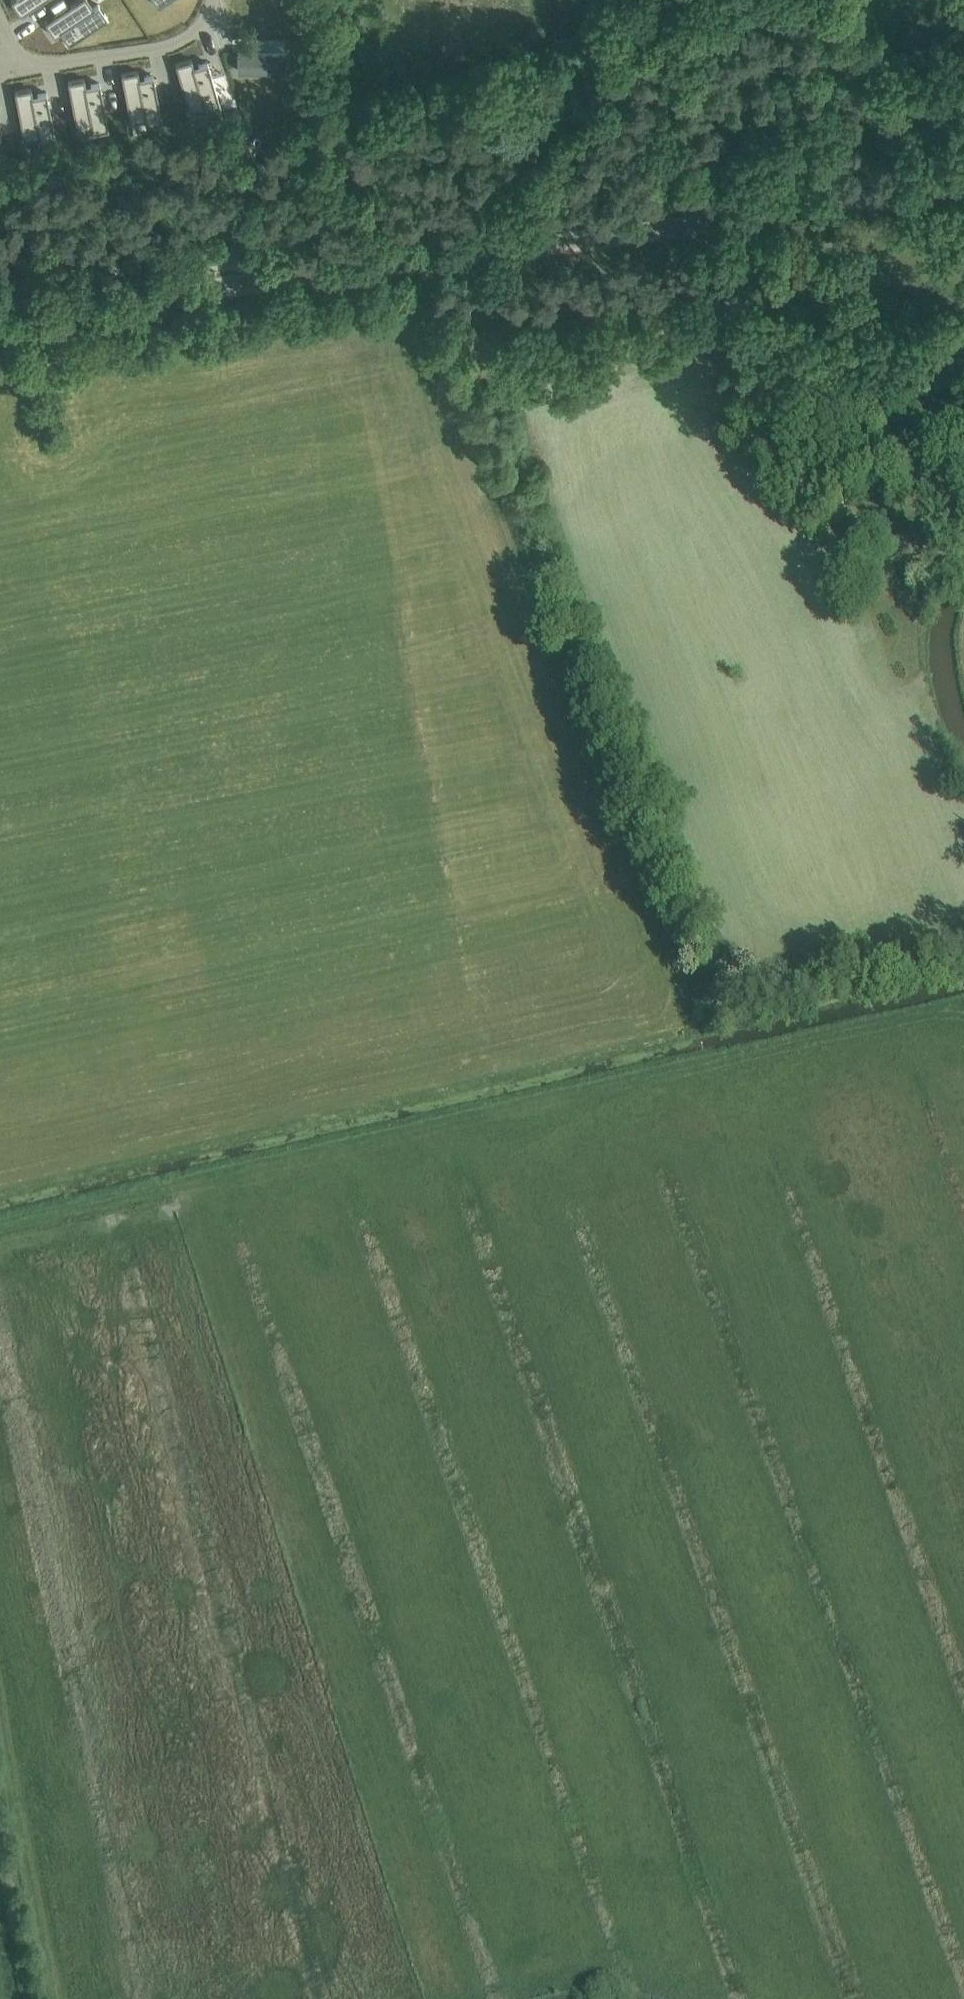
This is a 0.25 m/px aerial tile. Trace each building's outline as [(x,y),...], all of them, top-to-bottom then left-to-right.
[(11,0),(20,14),(41,0),(11,0)] [(44,21),(54,35),(60,31),(68,43),(107,17),(98,3),(93,7),(89,0),(77,0),(44,21)] [(238,52),(238,70),(286,70),(286,53),(238,52)] [(191,58),(175,63),(189,110),(203,106),(205,111),(221,106),(207,62),(193,66),(191,58)] [(138,70),(121,73),(130,121),(144,118),(146,124),(162,121),(153,75),(139,78),(138,70)] [(84,78),(67,81),(76,129),(91,126),(92,132),(108,129),(100,82),(85,85),(84,78)] [(31,87),(14,91),(23,138),(38,136),(39,141),(55,138),(46,92),(32,95),(31,87)] [(291,95),(291,107),(304,107),(304,95),(291,95)]
